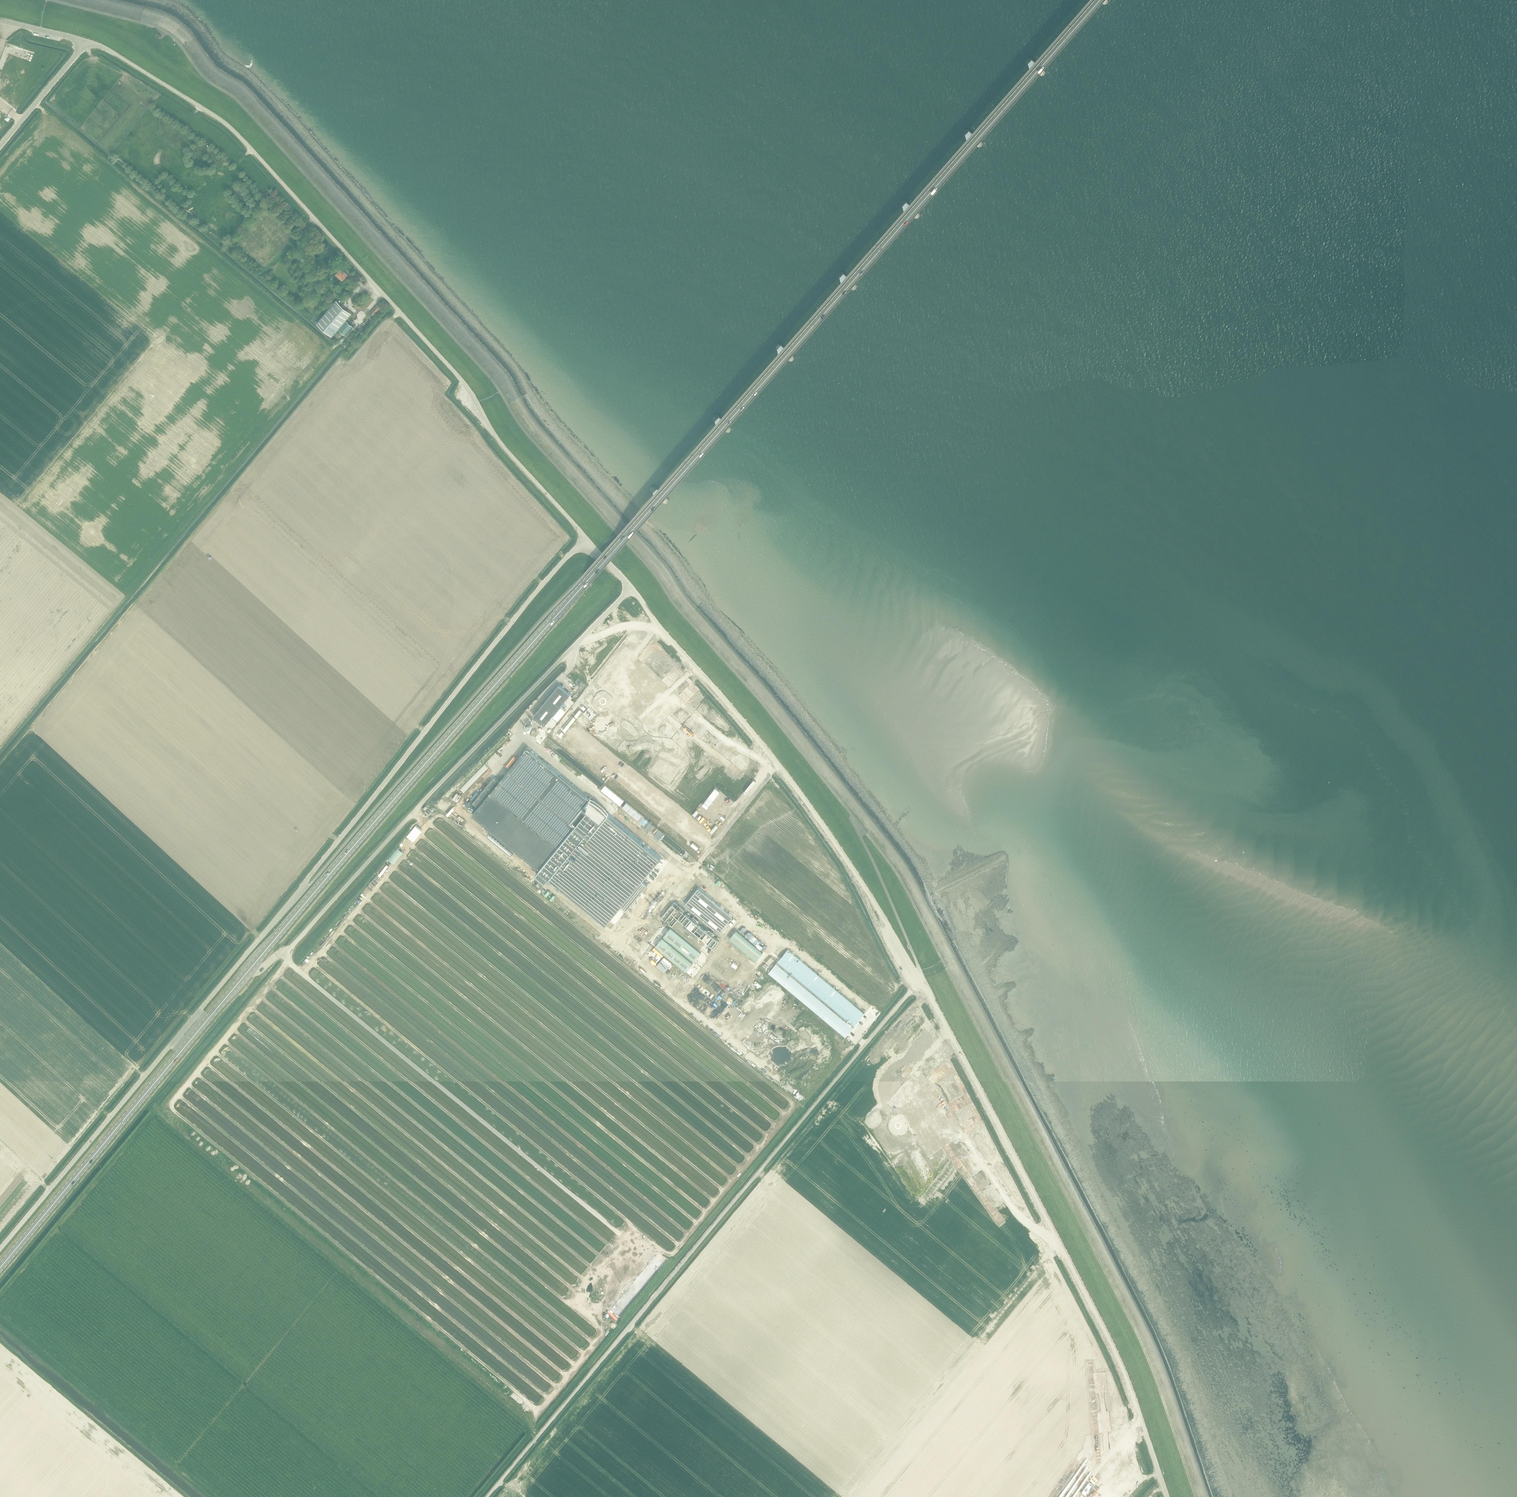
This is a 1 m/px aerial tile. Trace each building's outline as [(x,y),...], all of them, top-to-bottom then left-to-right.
[(1045,70),(1032,58),(1031,57),(1030,57),(1028,57),(1027,58),(1027,59),(1027,60),(1027,61),(1028,62),(1041,74),(1042,75),(1043,75),(1045,75),(1046,74),(1046,73),(1046,72),(1046,71),(1045,70)] [(982,141),(968,129),(967,128),(966,128),(965,128),(964,129),(964,130),(963,131),(964,132),(964,133),(978,145),(979,146),(980,146),(981,146),(982,145),(983,144),(983,143),(983,142),(982,141)] [(920,213),(906,201),(905,200),(904,200),(903,200),(902,201),(901,202),(901,203),(901,204),(902,205),(916,217),(917,218),(918,218),(919,218),(920,217),(921,216),(921,215),(920,214),(920,213)] [(322,262),(316,256),(313,260),(319,266),(322,262)] [(348,271),(351,268),(347,262),(343,265),(348,271)] [(348,274),(341,268),(336,274),(343,280),(348,274)] [(856,284),(843,272),(842,272),(840,271),(839,272),(838,273),(838,274),(838,275),(838,276),(839,277),(852,289),(853,290),(854,290),(855,289),(856,289),(857,288),(857,286),(857,285),(856,284)] [(352,313),(336,300),(317,323),(332,336),(352,313)] [(381,307),(378,305),(371,312),(374,315),(381,307)] [(352,326),(347,321),(339,330),(345,334),(352,326)] [(794,356),(780,344),(779,343),(778,343),(777,343),(776,344),(775,345),(775,346),(775,347),(776,348),(790,360),(791,361),(792,361),(793,361),(794,360),(794,359),(795,358),(794,357),(794,356)] [(731,426),(717,414),(716,414),(715,414),(714,414),(713,415),(712,416),(712,417),(712,418),(713,419),(727,431),(728,432),(729,432),(730,431),(731,431),(732,430),(732,429),(731,427),(731,426)] [(668,498),(655,486),(653,485),(652,485),(651,485),(650,486),(650,487),(649,488),(650,490),(650,491),(664,503),(665,503),(666,503),(667,503),(668,502),(669,501),(669,500),(669,499),(668,498)] [(560,683),(534,715),(545,724),(571,693),(560,683)] [(602,702),(602,703),(602,704),(602,705),(603,707),(604,707),(604,708),(605,709),(606,709),(607,710),(608,710),(610,710),(612,710),(613,709),(614,709),(614,708),(615,707),(616,706),(617,705),(617,703),(617,702),(617,701),(616,700),(616,699),(615,698),(614,697),(613,696),(612,696),(611,695),(610,695),(609,695),(608,695),(607,696),(606,696),(605,696),(605,697),(604,697),(603,698),(603,699),(602,700),(602,702)] [(479,806),(473,814),(540,869),(536,872),(547,881),(570,899),(573,896),(607,924),(622,905),(627,910),(648,884),(643,879),(662,856),(606,810),(599,818),(602,821),(590,836),(576,824),(572,821),(584,806),(587,809),(594,800),(591,798),(528,746),(500,780),(494,776),(473,802),(479,806)] [(415,833),(412,831),(405,838),(408,840),(415,833)] [(699,886),(685,903),(720,932),(733,915),(699,886)] [(671,927),(664,935),(694,961),(701,952),(671,927)] [(736,929),(729,937),(756,960),(763,952),(736,929)] [(662,937),(655,945),(686,971),(693,962),(662,937)] [(788,949),(777,962),(853,1026),(854,1025),(855,1025),(865,1013),(788,949)] [(853,1026),(777,962),(769,972),(845,1036),(853,1027),(853,1026)] [(732,986),(742,976),(738,972),(736,974),(734,972),(726,981),(732,986)] [(808,1009),(811,1009),(770,975),(768,977),(768,978),(765,982),(767,982),(767,985),(765,988),(764,992),(768,993),(766,991),(767,988),(770,989),(770,990),(777,991),(780,994),(776,993),(775,994),(782,995),(785,998),(788,994),(788,1000),(798,1002),(798,1004),(801,1004),(800,1005),(804,1006),(808,1009)] [(775,1023),(777,1023),(779,1021),(779,1019),(780,1017),(778,1017),(778,1014),(775,1012),(773,1004),(773,1000),(771,1000),(769,998),(768,996),(764,993),(764,992),(761,990),(761,988),(758,993),(759,994),(757,993),(752,994),(749,999),(750,1003),(768,1016),(768,1017),(771,1019),(771,1020),(775,1023)] [(887,1114),(887,1115),(888,1117),(888,1118),(888,1119),(889,1120),(890,1121),(891,1122),(892,1122),(894,1123),(896,1123),(898,1122),(899,1122),(899,1121),(900,1121),(901,1120),(901,1119),(902,1118),(902,1117),(902,1116),(902,1115),(902,1114),(902,1113),(902,1112),(901,1111),(900,1110),(899,1109),(898,1109),(898,1108),(897,1108),(896,1108),(895,1108),(894,1108),(893,1108),(892,1109),(891,1109),(890,1109),(890,1110),(889,1111),(888,1112),(888,1113),(887,1114)] [(608,1313),(615,1320),(617,1318),(610,1311),(608,1313)]
